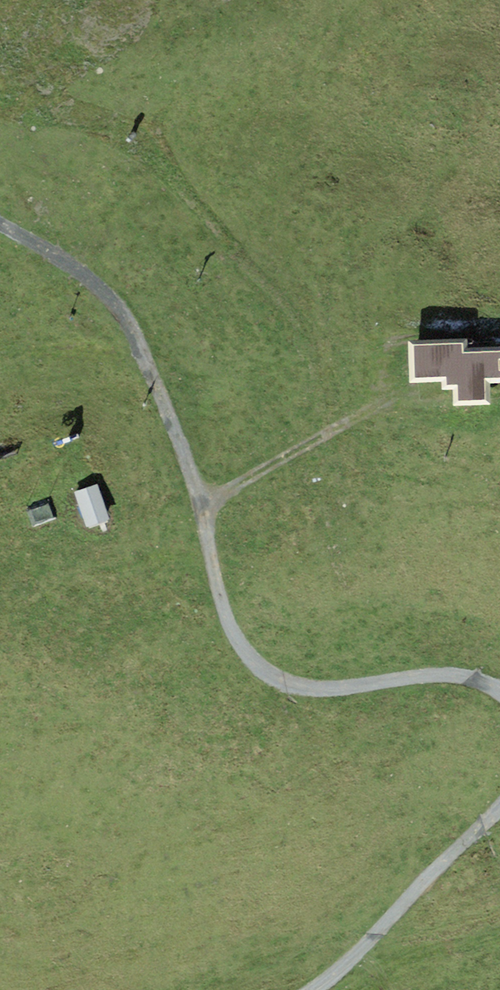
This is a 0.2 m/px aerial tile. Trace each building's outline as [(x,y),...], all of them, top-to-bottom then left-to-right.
[(434,391),(443,391),(443,406),(479,405),(479,380),(499,380),(499,349),(452,350),(452,342),(400,343),(400,382),(434,381),(434,384),(434,391)] [(101,487),(77,492),(85,530),(110,524),(101,487)]
